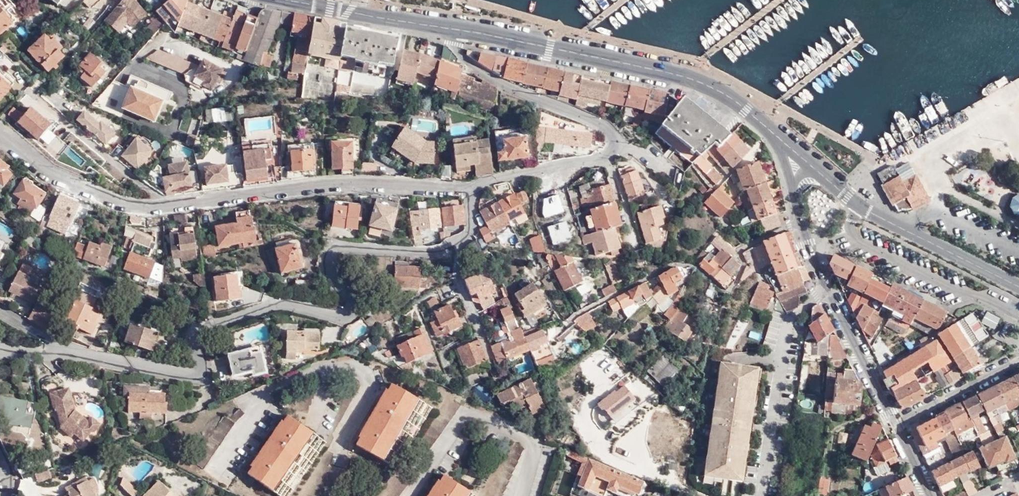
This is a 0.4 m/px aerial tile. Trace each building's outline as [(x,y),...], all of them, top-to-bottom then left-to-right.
[(3,0),(0,0),(0,22),(13,11),(3,0)] [(103,11),(115,22),(125,12),(129,17),(143,6),(138,0),(113,0),(103,11)] [(152,4),(159,13),(167,6),(176,17),(177,16),(182,0),(157,0),(152,4)] [(176,17),(178,17),(188,21),(195,0),(182,0),(177,16),(176,17)] [(199,0),(195,0),(188,21),(199,25),(207,3),(199,0)] [(243,47),(242,50),(258,54),(259,43),(260,41),(263,41),(278,14),(281,3),(268,0),(266,0),(257,5),(255,11),(252,20),(253,21),(244,43),(243,47)] [(220,1),(218,7),(229,12),(231,6),(220,1)] [(231,6),(229,12),(219,38),(231,43),(233,38),(241,16),(240,15),(243,6),(233,1),(231,6)] [(207,3),(199,25),(210,29),(218,7),(207,3)] [(293,5),(281,3),(278,14),(291,17),(293,5)] [(299,6),(293,5),(291,17),(290,21),(305,25),(304,30),(309,31),(313,9),(299,6)] [(167,6),(159,13),(162,17),(162,18),(168,21),(170,21),(174,22),(175,22),(176,17),(167,6)] [(241,16),(233,38),(244,43),(253,21),(252,20),(255,11),(244,6),(243,6),(240,15),(241,16)] [(82,26),(94,11),(90,7),(76,20),(82,26)] [(229,12),(218,7),(210,29),(218,32),(216,37),(219,38),(229,12)] [(150,31),(161,18),(155,10),(142,21),(150,31)] [(338,54),(333,83),(348,86),(347,87),(354,89),(355,84),(348,82),(354,56),(376,60),(376,58),(391,61),(396,32),(344,22),(338,54)] [(45,31),(41,26),(25,42),(44,63),(60,48),(55,42),(57,40),(48,29),(45,31)] [(304,54),(309,31),(304,30),(294,28),(288,61),(286,60),(285,67),(295,70),(296,64),(303,66),(304,54)] [(455,51),(443,39),(440,47),(451,51),(448,58),(456,61),(458,54),(455,51)] [(183,65),(212,77),(217,66),(221,67),(224,59),(200,50),(197,57),(157,40),(144,50),(183,65)] [(413,64),(416,46),(415,46),(400,42),(394,74),(402,76),(403,73),(411,75),(413,64)] [(475,53),(477,45),(464,42),(463,46),(474,53),(475,53)] [(259,43),(258,54),(266,56),(268,46),(259,43)] [(490,60),(494,49),(477,45),(475,53),(490,60)] [(77,70),(87,80),(99,67),(91,60),(95,55),(86,46),(75,58),(82,64),(77,70)] [(425,49),(416,46),(413,64),(433,71),(438,54),(425,49)] [(451,51),(440,47),(438,54),(433,71),(430,84),(440,87),(440,85),(441,80),(449,83),(454,85),(459,62),(456,61),(448,58),(451,51)] [(500,68),(504,51),(494,49),(490,60),(500,68)] [(537,85),(543,60),(536,59),(504,51),(500,68),(503,69),(517,73),(516,76),(519,77),(520,74),(535,79),(534,84),(537,85)] [(547,81),(552,62),(543,60),(537,85),(540,86),(541,80),(547,81)] [(470,64),(459,62),(454,85),(457,86),(455,93),(492,104),(495,79),(476,68),(470,64)] [(556,86),(561,63),(552,62),(547,81),(545,88),(554,91),(556,86)] [(573,91),(578,69),(578,67),(561,63),(556,86),(573,91)] [(0,64),(0,88),(12,75),(0,64)] [(212,78),(212,77),(183,65),(184,73),(203,80),(204,75),(212,78)] [(146,110),(150,111),(159,91),(164,93),(168,83),(126,66),(122,76),(127,78),(119,98),(146,110)] [(603,93),(607,74),(595,71),(594,73),(578,69),(573,91),(572,96),(581,98),(583,93),(596,97),(597,91),(603,93)] [(622,98),(627,78),(622,77),(607,74),(603,93),(618,97),(618,99),(621,100),(622,98)] [(646,82),(627,78),(622,98),(641,102),(646,82)] [(665,87),(646,82),(641,102),(640,104),(661,109),(665,87)] [(677,93),(662,109),(658,114),(654,119),(651,122),(690,154),(691,153),(697,147),(703,142),(711,134),(715,138),(723,130),(677,93)] [(13,96),(8,102),(38,128),(50,114),(31,96),(22,104),(13,96)] [(210,101),(203,102),(204,111),(211,110),(210,101)] [(75,111),(104,135),(113,124),(99,113),(98,115),(82,102),(75,111)] [(661,109),(640,104),(637,108),(638,109),(658,114),(662,109),(661,109)] [(637,108),(630,105),(625,117),(632,120),(634,115),(637,108)] [(589,125),(533,118),(534,132),(588,139),(589,125)] [(423,133),(402,119),(388,138),(412,154),(430,156),(432,134),(423,133)] [(490,123),(494,153),(530,148),(526,119),(490,123)] [(645,130),(650,125),(639,121),(637,128),(645,130)] [(729,124),(723,130),(715,138),(713,141),(721,151),(716,156),(724,165),(746,144),(729,124)] [(185,125),(183,132),(194,136),(193,126),(185,125)] [(135,128),(151,141),(154,138),(151,137),(151,135),(150,133),(148,130),(141,127),(140,128),(137,126),(135,128)] [(118,135),(113,142),(120,148),(121,147),(138,159),(151,141),(135,128),(126,141),(118,135)] [(450,138),(473,135),(472,129),(450,132),(450,138)] [(330,143),(331,160),(350,160),(350,141),(356,140),(356,131),(327,130),(327,144),(330,143)] [(471,168),(479,168),(488,166),(486,153),(484,134),(473,135),(473,143),(482,141),(484,154),(469,155),(470,161),(471,168)] [(713,141),(715,138),(711,134),(703,142),(707,146),(713,141)] [(252,135),(240,136),(241,148),(244,171),(266,168),(264,153),(269,152),(268,138),(252,140),(252,135)] [(450,138),(452,158),(469,155),(484,154),(482,141),(473,143),(473,135),(450,138)] [(721,151),(713,141),(707,146),(716,156),(721,151)] [(707,146),(703,142),(697,147),(701,152),(707,146)] [(288,143),(289,163),(307,163),(305,143),(288,143)] [(701,152),(697,147),(691,153),(711,175),(717,169),(701,152)] [(162,177),(171,176),(169,162),(178,161),(179,171),(188,170),(186,148),(183,148),(168,150),(167,151),(168,161),(160,162),(162,177)] [(763,174),(755,153),(733,161),(738,171),(741,182),(744,181),(763,174)] [(2,176),(8,168),(12,170),(15,165),(0,155),(0,175),(2,176)] [(200,173),(200,178),(205,178),(204,176),(225,174),(225,175),(230,174),(229,165),(230,165),(229,157),(203,161),(204,172),(200,173)] [(627,191),(640,186),(642,186),(632,159),(623,162),(624,166),(619,168),(627,191)] [(169,162),(171,176),(189,174),(188,170),(179,171),(178,161),(169,162)] [(738,171),(733,161),(727,166),(730,174),(738,171)] [(235,173),(242,173),(241,165),(238,165),(238,162),(233,163),(235,173)] [(915,174),(908,163),(895,170),(902,181),(915,174)] [(930,201),(915,174),(902,181),(895,170),(893,165),(878,174),(884,184),(882,185),(893,205),(895,204),(899,211),(902,209),(906,210),(912,208),(913,211),(930,201)] [(19,197),(33,206),(45,188),(34,180),(34,179),(24,172),(15,188),(23,193),(19,197)] [(718,174),(711,182),(710,183),(706,179),(699,188),(703,191),(701,194),(718,209),(721,205),(726,199),(731,194),(718,183),(722,179),(718,174)] [(751,200),(769,192),(767,187),(763,174),(744,181),(751,200)] [(594,200),(613,195),(608,177),(588,183),(587,178),(577,180),(581,191),(583,191),(584,196),(582,197),(583,199),(593,197),(594,200)] [(513,185),(516,196),(524,193),(521,183),(513,185)] [(47,207),(48,208),(67,217),(67,216),(71,207),(76,197),(77,196),(58,186),(47,207)] [(497,193),(507,215),(508,217),(510,216),(508,212),(520,206),(515,196),(511,186),(497,193)] [(627,197),(641,192),(640,186),(627,191),(625,192),(627,197)] [(373,190),(365,217),(387,223),(394,196),(373,190)] [(751,200),(755,212),(757,211),(773,205),(769,192),(751,200)] [(476,223),(482,234),(493,228),(490,223),(507,215),(497,193),(478,203),(484,218),(476,221),(476,223)] [(1012,197),(1010,206),(1014,214),(1018,215),(1018,194),(1012,197)] [(350,219),(353,196),(343,195),(342,199),(330,197),(328,216),(350,219)] [(620,217),(613,196),(613,195),(594,200),(590,202),(590,203),(592,208),(586,209),(589,220),(595,218),(597,224),(613,219),(620,217)] [(444,218),(461,215),(458,196),(439,200),(441,218),(444,218)] [(84,201),(76,197),(71,207),(78,211),(84,201)] [(634,205),(644,236),(657,233),(653,220),(659,218),(657,212),(660,211),(656,199),(634,205)] [(721,205),(727,214),(731,211),(733,210),(726,199),(721,205)] [(408,228),(415,228),(416,228),(415,222),(417,222),(437,219),(435,201),(406,204),(408,228)] [(248,230),(245,230),(243,214),(248,213),(248,207),(243,208),(242,205),(227,208),(228,217),(212,220),(214,239),(235,236),(236,240),(252,235),(252,234),(252,226),(248,226),(248,230)] [(581,205),(576,207),(579,219),(585,218),(581,205)] [(740,205),(733,210),(731,211),(736,218),(745,212),(740,205)] [(778,217),(773,205),(757,211),(761,223),(778,217)] [(48,208),(44,214),(46,215),(63,223),(67,217),(48,208)] [(180,209),(168,210),(170,218),(181,216),(180,209)] [(44,214),(43,214),(37,229),(41,230),(46,215),(44,214)] [(67,217),(63,223),(61,226),(70,230),(75,220),(67,216),(67,217)] [(597,224),(589,226),(591,233),(595,247),(610,242),(611,246),(618,244),(617,240),(619,239),(613,219),(597,224)] [(790,232),(786,223),(781,225),(785,234),(790,232)] [(785,234),(781,225),(760,233),(764,243),(760,244),(757,235),(750,238),(758,260),(769,256),(768,254),(789,246),(785,234)] [(24,232),(31,237),(35,231),(29,226),(24,232)] [(182,231),(182,228),(166,228),(167,252),(175,252),(175,255),(190,255),(189,231),(182,231)] [(415,228),(408,228),(409,238),(418,238),(416,228),(415,228)] [(719,244),(724,238),(714,229),(708,235),(717,243),(719,244)] [(525,232),(530,243),(531,243),(535,241),(530,230),(525,232)] [(99,256),(105,237),(95,233),(94,236),(83,232),(81,236),(72,233),(66,245),(99,256)] [(212,247),(210,237),(196,239),(198,249),(212,247)] [(732,245),(724,238),(719,244),(717,243),(710,250),(708,252),(715,257),(727,268),(736,257),(728,249),(732,245)] [(629,241),(633,253),(641,251),(637,239),(629,241)] [(470,243),(474,255),(481,251),(480,248),(477,240),(470,243)] [(699,240),(689,252),(695,256),(705,245),(699,240)] [(745,240),(739,243),(743,251),(749,248),(745,240)] [(297,243),(292,244),(298,269),(303,268),(297,243)] [(298,269),(292,244),(273,248),(279,275),(298,269)] [(695,256),(707,267),(715,257),(708,252),(710,250),(705,245),(695,256)] [(769,256),(758,260),(762,267),(772,263),(773,266),(794,258),(789,246),(768,254),(769,256)] [(538,247),(540,249),(544,256),(545,259),(553,254),(555,258),(550,261),(561,282),(578,272),(566,248),(538,247)] [(544,256),(540,249),(534,252),(538,260),(544,256)] [(417,254),(391,253),(390,279),(421,280),(421,273),(416,273),(417,254)] [(608,254),(604,255),(606,260),(613,274),(615,274),(614,270),(618,268),(613,257),(610,258),(608,254)] [(23,255),(10,282),(12,284),(17,286),(36,295),(29,310),(45,319),(53,304),(37,296),(48,275),(30,266),(32,260),(23,255)] [(853,265),(833,255),(829,263),(837,278),(838,280),(844,283),(842,289),(843,289),(853,265)] [(723,282),(732,272),(727,268),(715,257),(707,267),(723,282)] [(772,263),(762,267),(775,290),(776,291),(779,289),(777,285),(779,283),(800,274),(800,273),(805,270),(800,257),(795,259),(794,258),(773,266),(772,263)] [(666,263),(655,268),(659,274),(665,286),(674,281),(672,277),(680,273),(677,268),(683,265),(680,258),(675,259),(667,263),(666,263)] [(230,262),(216,266),(217,271),(231,268),(230,262)] [(484,263),(475,267),(478,272),(486,268),(484,263)] [(214,295),(222,293),(237,289),(238,289),(231,268),(217,271),(216,266),(206,268),(214,295)] [(475,267),(462,272),(471,295),(475,293),(480,303),(488,297),(492,295),(487,286),(493,284),(486,268),(478,272),(475,267)] [(873,275),(856,267),(847,285),(863,293),(870,279),(873,275)] [(193,283),(200,283),(199,270),(186,271),(187,277),(193,283)] [(636,295),(637,298),(644,294),(640,285),(647,282),(645,278),(643,273),(605,292),(611,303),(620,299),(620,300),(633,294),(633,296),(636,295)] [(748,295),(770,304),(771,302),(773,294),(768,292),(771,285),(764,282),(766,277),(757,273),(748,295)] [(773,294),(771,302),(784,306),(795,299),(796,289),(804,284),(800,274),(779,283),(777,285),(779,289),(776,291),(775,290),(773,294)] [(582,275),(573,280),(577,288),(586,283),(582,275)] [(600,280),(604,288),(615,282),(611,275),(600,280)] [(888,282),(873,275),(870,279),(885,287),(888,282)] [(543,296),(528,276),(511,288),(526,309),(543,296)] [(640,285),(644,294),(651,290),(649,287),(659,279),(657,276),(647,282),(640,285)] [(870,279),(863,293),(883,303),(890,289),(885,287),(870,279)] [(302,284),(294,283),(294,291),(302,292),(302,284)] [(905,291),(892,284),(890,289),(883,303),(894,308),(905,291)] [(79,285),(74,294),(95,305),(99,295),(79,285)] [(237,289),(222,293),(225,303),(239,299),(237,289)] [(509,301),(505,290),(499,293),(504,304),(498,307),(500,312),(496,314),(501,325),(503,324),(509,322),(516,319),(507,303),(509,301)] [(923,300),(905,291),(894,308),(906,314),(913,318),(923,300)] [(504,304),(499,293),(491,296),(494,304),(496,303),(498,307),(504,304)] [(859,302),(861,297),(852,293),(848,300),(853,312),(854,312),(854,311),(859,302)] [(95,305),(74,294),(62,320),(77,328),(81,319),(95,327),(101,317),(96,313),(99,307),(95,305)] [(633,294),(620,300),(625,309),(635,299),(637,298),(636,295),(633,296),(633,294)] [(807,315),(806,316),(806,317),(817,340),(818,341),(817,354),(824,354),(825,352),(827,326),(831,323),(816,295),(810,299),(807,315)] [(426,315),(431,327),(454,317),(445,296),(430,302),(434,312),(426,315)] [(947,312),(923,300),(913,318),(936,329),(939,327),(947,312)] [(863,330),(872,313),(874,310),(859,302),(854,311),(858,314),(856,318),(862,330),(863,330)] [(585,304),(573,310),(571,312),(572,313),(576,316),(588,309),(585,304)] [(366,306),(359,311),(366,320),(374,315),(366,306)] [(682,323),(684,320),(688,315),(679,308),(664,328),(685,342),(693,331),(682,323)] [(901,320),(902,321),(906,314),(894,308),(891,315),(901,320)] [(974,312),(963,319),(978,342),(988,336),(974,312)] [(882,318),(872,313),(863,330),(862,330),(872,337),(882,318)] [(913,318),(906,314),(902,321),(910,325),(913,318)] [(153,334),(156,324),(132,315),(126,332),(155,343),(157,336),(153,334)] [(694,327),(698,321),(688,315),(684,320),(694,327)] [(526,341),(533,357),(547,351),(541,335),(545,333),(538,317),(520,324),(526,341)] [(505,330),(489,337),(495,354),(526,341),(520,324),(517,318),(516,319),(509,322),(511,328),(505,330)] [(936,329),(913,318),(910,325),(929,334),(936,329)] [(970,347),(978,342),(963,319),(955,323),(970,347)] [(395,349),(399,358),(405,355),(428,344),(416,320),(409,324),(411,330),(392,339),(396,349),(395,349)] [(569,323),(566,320),(565,321),(555,330),(557,334),(568,324),(569,323)] [(902,321),(901,320),(898,325),(904,329),(907,330),(910,325),(902,321)] [(904,329),(898,325),(888,321),(885,326),(902,334),(904,329)] [(296,326),(296,323),(296,322),(277,322),(277,350),(287,349),(287,343),(287,338),(293,339),(311,339),(311,327),(296,326)] [(833,326),(831,323),(827,326),(825,352),(844,350),(833,326)] [(922,344),(919,345),(922,350),(940,339),(953,358),(970,347),(955,323),(937,334),(922,344)] [(920,340),(922,344),(937,334),(936,331),(920,340)] [(466,369),(487,360),(475,332),(453,342),(466,369)] [(541,335),(547,351),(552,349),(545,333),(541,335)] [(922,350),(883,373),(901,409),(925,397),(916,381),(933,371),(937,376),(935,377),(941,388),(950,384),(939,367),(945,363),(953,359),(953,358),(940,339),(922,350)] [(387,342),(380,346),(384,351),(390,348),(387,342)] [(432,345),(438,358),(445,356),(438,342),(432,345)] [(265,370),(257,347),(229,357),(235,376),(255,370),(256,374),(265,370)] [(970,347),(953,358),(953,359),(956,364),(962,374),(980,364),(970,347)] [(678,366),(663,352),(647,370),(662,383),(678,366)] [(399,358),(395,360),(402,363),(408,360),(405,355),(399,358)] [(707,444),(703,470),(742,477),(746,451),(739,450),(742,436),(748,437),(751,417),(745,416),(747,403),(754,405),(756,389),(750,389),(752,375),(758,376),(759,369),(729,364),(730,360),(721,359),(719,370),(725,371),(724,385),(717,383),(715,398),(721,399),(719,412),(713,411),(709,430),(716,431),(714,445),(707,444)] [(939,367),(950,384),(960,378),(955,368),(950,371),(949,368),(956,364),(953,359),(945,363),(939,367)] [(855,397),(858,378),(855,373),(854,370),(851,362),(842,361),(841,365),(834,364),(833,370),(823,369),(821,391),(830,391),(830,395),(855,397)] [(1018,386),(1018,365),(1011,369),(1018,386)] [(725,371),(719,370),(717,383),(724,385),(725,371)] [(750,389),(756,389),(758,376),(752,375),(750,389)] [(632,381),(628,376),(619,383),(623,389),(617,393),(620,397),(606,409),(614,420),(638,401),(626,386),(632,381)] [(64,399),(59,380),(55,377),(38,382),(43,398),(45,398),(50,416),(64,399)] [(421,399),(388,377),(380,390),(377,389),(373,396),(374,398),(362,417),(360,416),(354,423),(358,426),(349,437),(382,458),(421,399)] [(525,403),(529,413),(542,407),(530,378),(496,391),(498,398),(502,401),(508,398),(509,402),(512,401),(513,405),(516,407),(525,403)] [(1001,397),(992,379),(975,387),(984,406),(992,402),(994,407),(1004,402),(1001,397)] [(72,382),(63,384),(65,390),(75,388),(77,386),(72,382)] [(138,383),(119,384),(119,388),(120,404),(131,404),(143,403),(157,402),(156,393),(152,393),(152,383),(138,383)] [(24,414),(29,392),(0,384),(0,408),(24,414)] [(980,403),(973,389),(959,396),(966,410),(976,405),(980,403)] [(821,391),(821,401),(854,406),(855,397),(830,395),(830,391),(821,391)] [(456,401),(445,393),(407,443),(417,451),(456,401)] [(965,412),(957,397),(941,404),(957,436),(975,427),(971,420),(968,412),(967,411),(965,412)] [(681,413),(664,398),(662,400),(664,411),(647,414),(652,438),(672,434),(668,415),(681,413)] [(721,399),(715,398),(713,411),(719,412),(721,399)] [(73,430),(82,420),(75,413),(77,410),(64,399),(50,416),(49,417),(65,430),(69,426),(73,430)] [(180,450),(191,459),(225,414),(235,407),(231,400),(219,410),(216,405),(180,450)] [(641,405),(638,401),(614,420),(617,424),(641,405)] [(992,402),(984,406),(987,411),(989,410),(994,407),(992,402)] [(745,416),(751,417),(754,405),(747,403),(745,416)] [(266,419),(269,422),(254,440),(251,438),(245,444),(248,447),(240,457),(269,482),(314,427),(284,404),(275,415),(271,413),(266,419)] [(957,436),(941,404),(933,409),(934,411),(909,423),(921,447),(927,444),(925,438),(932,435),(935,441),(944,437),(951,452),(958,449),(962,447),(957,436)] [(75,413),(82,420),(87,413),(80,407),(77,410),(75,413)] [(974,409),(968,412),(971,420),(978,417),(974,409)] [(989,410),(987,411),(996,431),(1000,429),(1005,426),(1014,423),(1012,419),(1012,417),(1001,422),(999,419),(998,420),(995,413),(992,415),(989,410)] [(879,420),(875,412),(872,412),(862,420),(850,448),(863,455),(866,448),(872,435),(879,420)] [(971,420),(975,427),(976,429),(982,425),(978,417),(971,420)] [(895,453),(879,420),(872,435),(874,438),(872,439),(867,448),(873,459),(890,451),(892,454),(895,453)] [(63,433),(51,422),(46,428),(58,439),(63,433)] [(1011,452),(1000,429),(996,431),(990,434),(980,438),(976,440),(985,461),(992,458),(994,464),(1005,459),(1003,456),(1011,452)] [(709,430),(707,444),(714,445),(716,431),(709,430)] [(477,495),(476,495),(494,495),(498,490),(496,490),(501,483),(500,483),(503,478),(506,472),(506,471),(512,458),(516,453),(515,451),(519,446),(518,445),(522,439),(511,431),(506,437),(507,438),(503,443),(504,445),(500,450),(501,451),(497,457),(498,457),(493,463),(495,464),(491,469),(492,470),(488,475),(489,475),(485,481),(486,482),(477,495)] [(925,438),(927,444),(935,441),(932,435),(925,438)] [(739,450),(746,451),(748,437),(742,436),(739,450)] [(319,440),(311,451),(308,451),(280,495),(296,495),(320,458),(318,456),(325,444),(319,440)] [(575,466),(568,483),(572,484),(575,476),(601,488),(604,480),(626,489),(630,487),(631,484),(635,485),(638,484),(641,477),(640,473),(567,442),(565,447),(580,453),(575,466)] [(968,444),(962,447),(958,449),(965,464),(966,465),(976,460),(968,444)] [(933,445),(922,451),(928,463),(942,457),(937,447),(935,448),(933,445)] [(951,452),(948,453),(955,468),(962,483),(965,489),(973,485),(968,474),(966,472),(965,472),(962,465),(965,464),(958,449),(951,452)] [(942,457),(928,463),(936,479),(950,473),(949,471),(955,468),(948,453),(942,457)] [(37,459),(25,465),(28,472),(41,467),(37,459)] [(66,476),(84,467),(75,466),(63,472),(66,476)] [(439,466),(430,477),(427,475),(421,482),(425,484),(416,495),(462,495),(468,487),(439,466)] [(84,467),(66,476),(56,481),(57,486),(50,489),(54,495),(57,495),(62,493),(64,495),(67,495),(77,495),(77,494),(75,491),(88,483),(88,474),(84,467)] [(910,482),(903,468),(883,479),(889,492),(910,482)] [(742,477),(703,470),(702,475),(741,482),(742,477)] [(817,471),(814,485),(823,487),(825,473),(817,471)] [(950,473),(936,479),(938,484),(952,478),(950,473)] [(162,478),(143,495),(180,495),(162,478)] [(123,489),(129,484),(125,479),(121,487),(123,489)] [(88,488),(88,483),(75,491),(77,494),(88,488)] [(951,489),(954,495),(965,489),(962,483),(951,489)] [(129,484),(123,489),(129,495),(137,495),(139,494),(129,484)]
